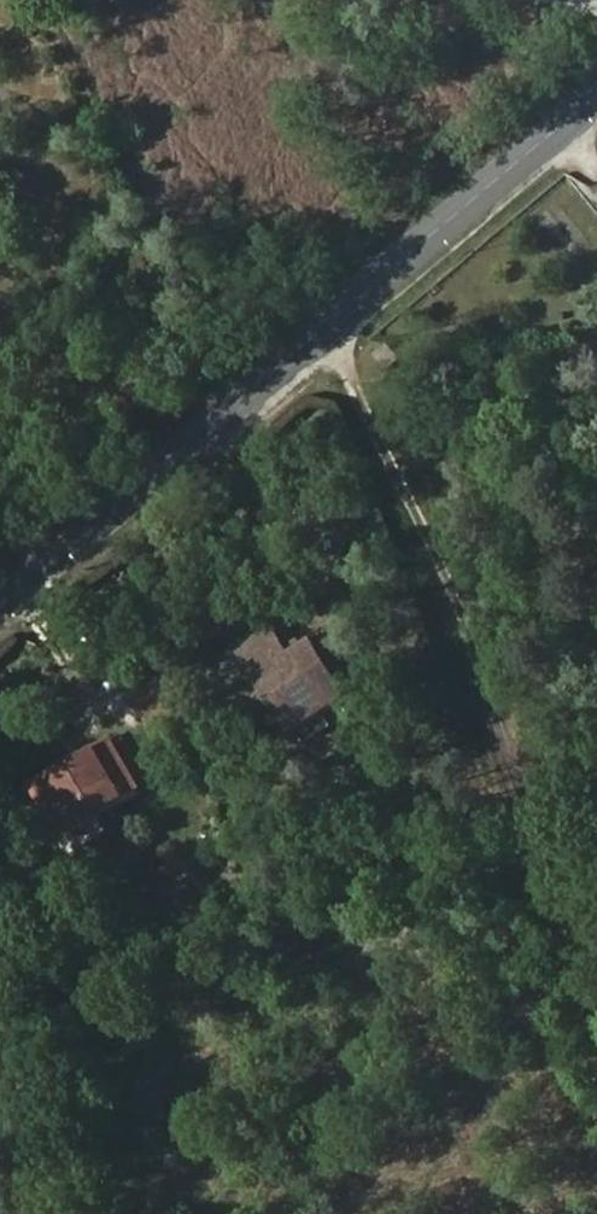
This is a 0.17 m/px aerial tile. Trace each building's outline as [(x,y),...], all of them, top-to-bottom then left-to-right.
[(249,662),(281,642),(273,629),(241,649),(249,662)] [(290,727),(345,692),(313,641),(307,645),(333,686),(284,717),(290,727)] [(333,686),(307,645),(290,655),(281,642),(249,662),(284,717),(333,686)] [(60,830),(136,785),(109,739),(69,763),(73,770),(37,791),(60,830)] [(37,791),(73,770),(69,763),(33,784),(37,791)]
